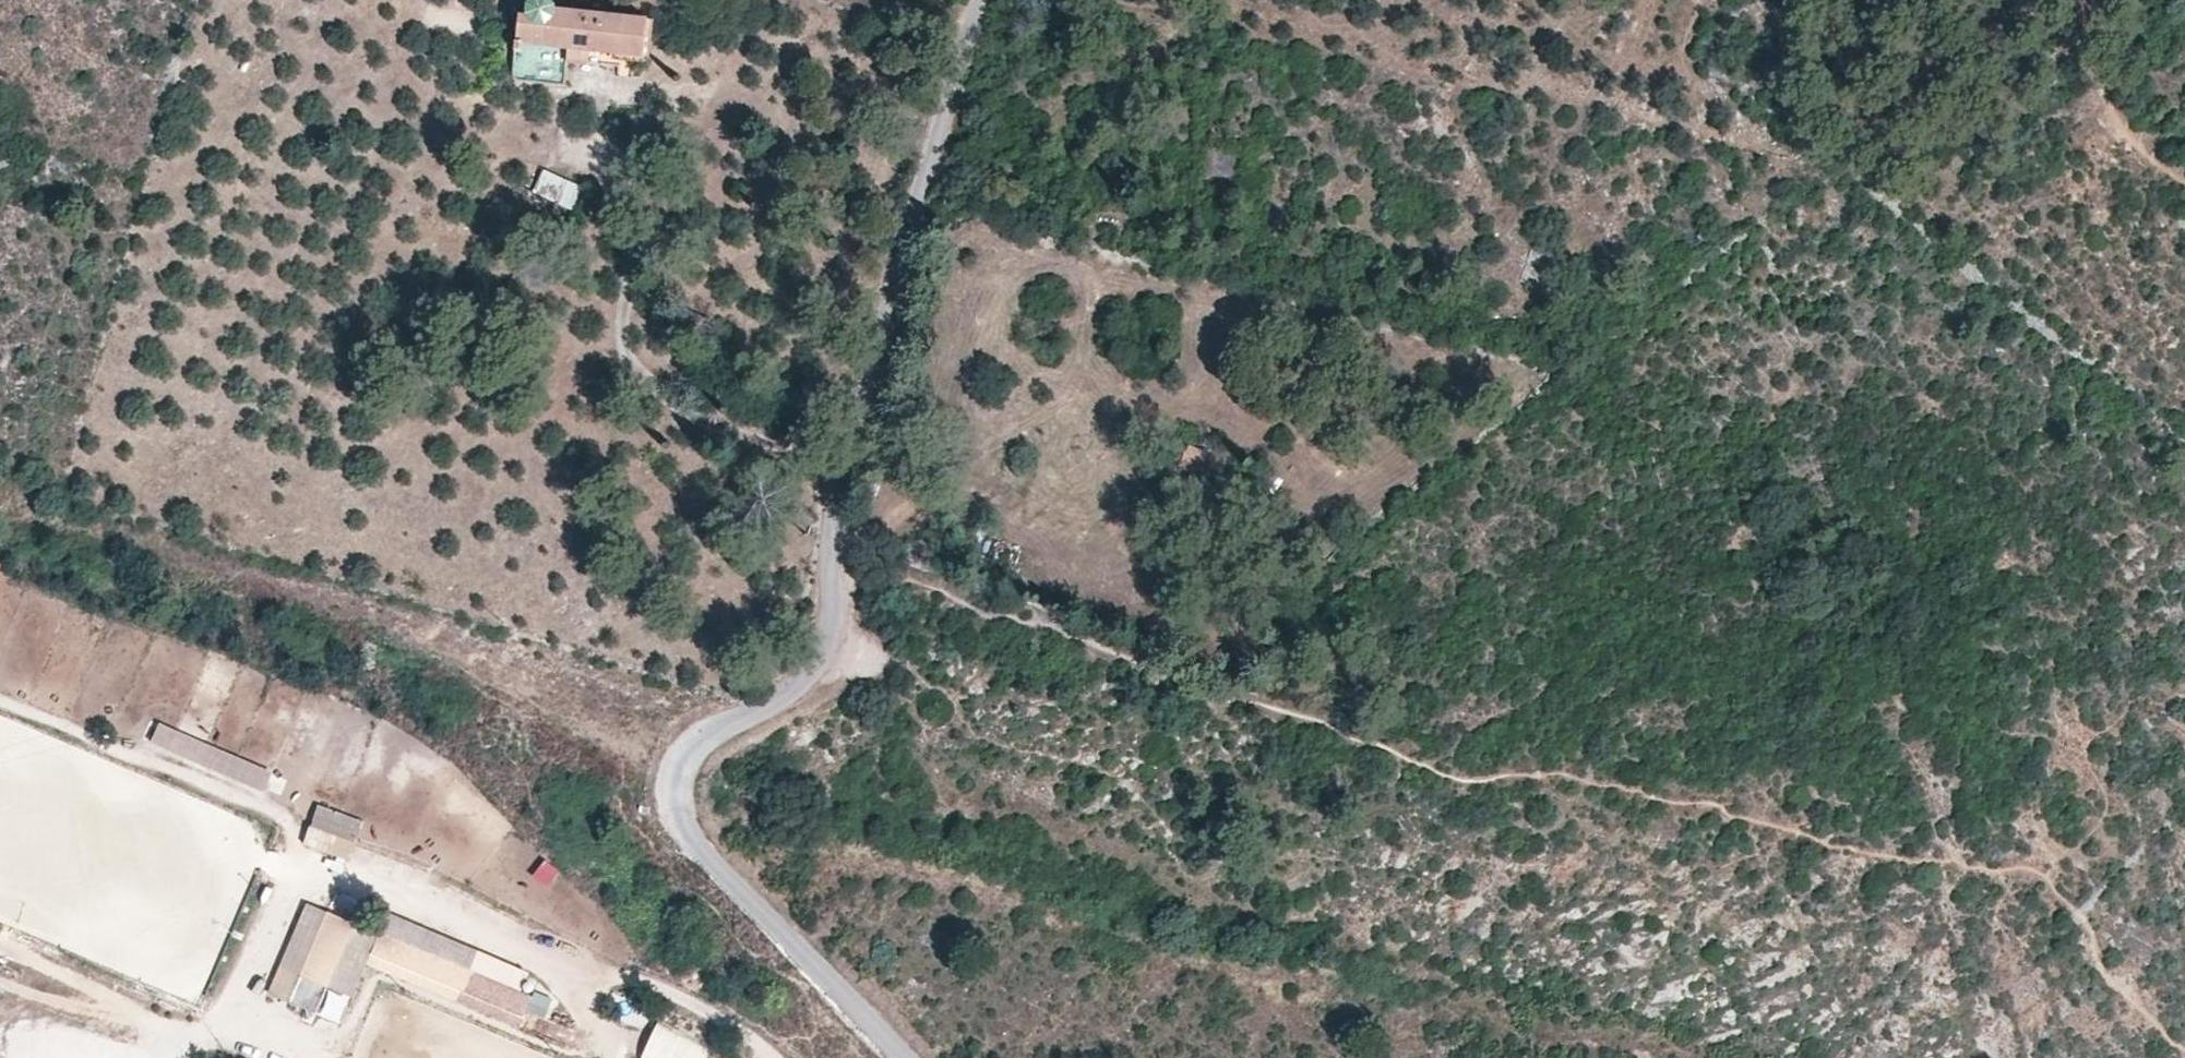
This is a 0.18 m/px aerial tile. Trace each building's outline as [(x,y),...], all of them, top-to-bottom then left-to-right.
[(590,66),(591,53),(644,58),(648,19),(556,10),(557,3),(554,2),(552,0),(530,0),(529,0),(526,8),(525,14),(519,14),(513,77),(564,84),(567,64),(590,66)] [(525,164),(518,189),(572,206),(580,181),(525,164)] [(1207,450),(1186,444),(1172,466),(1189,475),(1196,477),(1207,450)] [(272,772),(159,722),(150,741),(263,791),(272,772)] [(364,823),(318,805),(303,843),(349,861),(364,823)] [(302,977),(329,914),(306,904),(268,994),(291,1003),(302,977)] [(527,1023),(527,1022),(536,1001),(476,976),(484,957),(389,917),(381,936),(329,914),(302,977),(354,999),(371,957),(373,957),(527,1023)] [(527,1023),(373,957),(370,965),(524,1030),(527,1023)] [(729,1055),(653,1024),(639,1057),(728,1057),(729,1055)]
